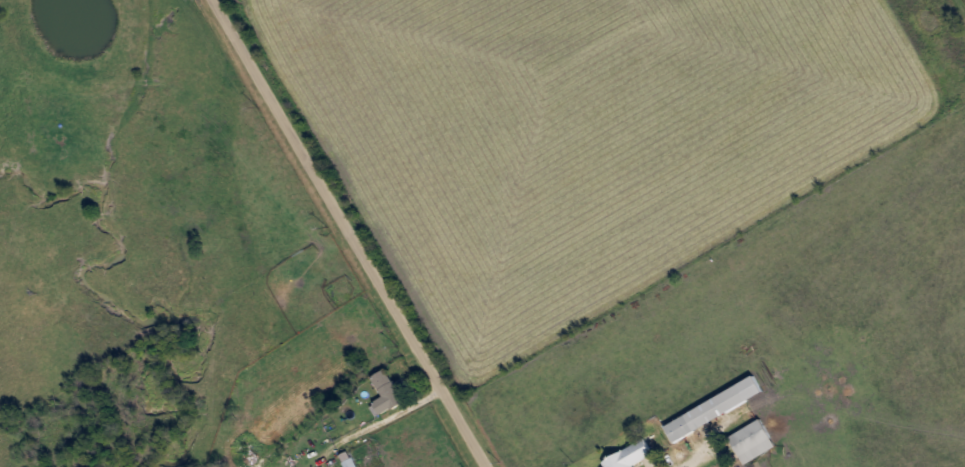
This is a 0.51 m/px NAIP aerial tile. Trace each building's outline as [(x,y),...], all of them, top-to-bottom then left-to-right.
[(378,376),(393,368),(410,403),(395,410),(378,376)] [(667,423),(761,378),(769,396),(675,440),(667,423)] [(780,447),(747,464),(733,435),(765,419),(780,447)] [(638,464),(639,466),(605,466),(603,462),(651,439),(659,454),(638,464)] [(358,458),(362,466),(349,466),(347,462),(358,458)]
